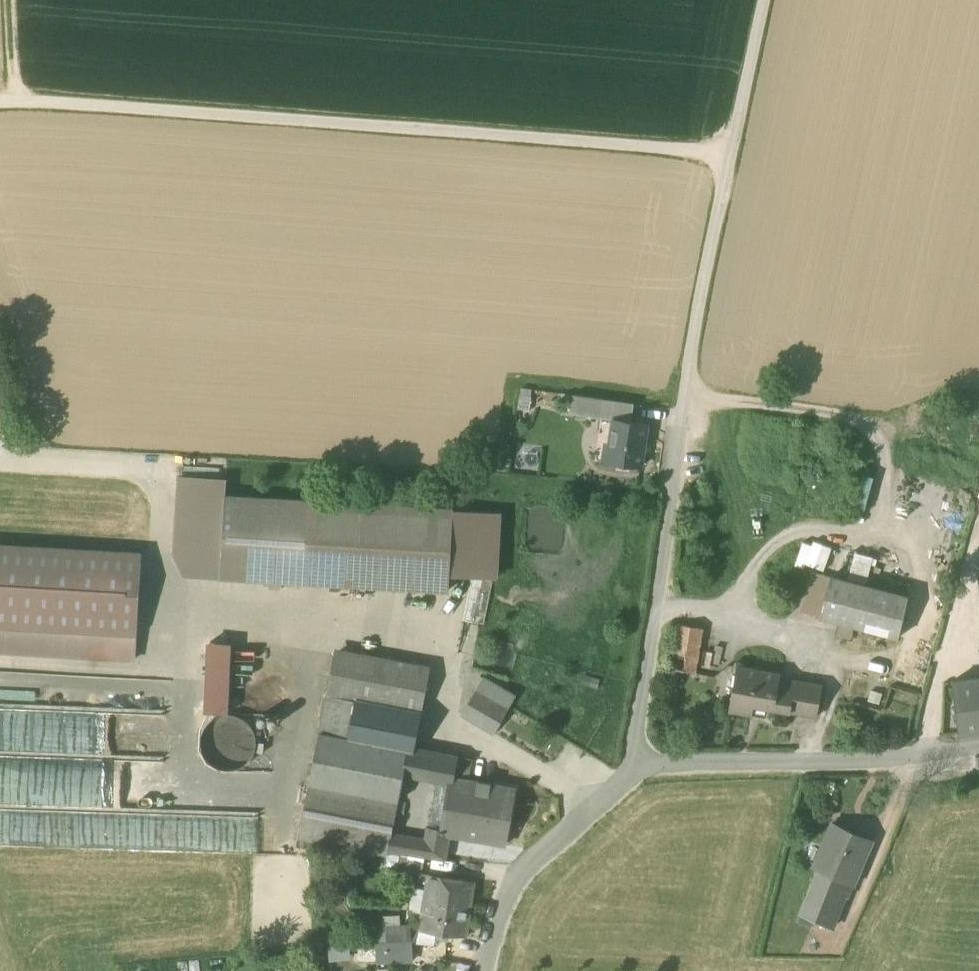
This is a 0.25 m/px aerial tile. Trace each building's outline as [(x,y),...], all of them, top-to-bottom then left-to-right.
[(601,423),(612,425),(613,422),(631,424),(634,404),(601,399),(569,394),(565,418),(598,422),(601,423)] [(634,403),(634,404),(631,424),(644,426),(655,428),(658,407),(634,403)] [(601,464),(638,469),(644,426),(631,424),(613,422),(612,425),(609,446),(603,445),(601,464)] [(612,425),(601,423),(598,447),(609,449),(609,446),(612,425)] [(224,497),(226,478),(178,475),(173,556),(183,575),(220,577),(224,497)] [(220,577),(303,582),(307,502),(224,497),(220,577)] [(453,510),(307,502),(303,582),(448,590),(449,574),(453,510)] [(453,510),(449,574),(471,575),(493,577),(497,513),(453,510)] [(137,634),(142,553),(0,545),(0,626),(137,634)] [(849,579),(867,584),(873,558),(855,553),(849,579)] [(853,626),(898,639),(908,597),(812,572),(801,612),(853,625),(853,626)] [(462,621),(483,625),(492,579),(471,575),(462,621)] [(667,667),(692,673),(701,629),(676,624),(667,667)] [(0,626),(0,651),(135,659),(137,634),(0,626)] [(334,655),(326,695),(422,713),(429,673),(334,655)] [(730,711),(752,715),(752,711),(766,713),(767,708),(790,712),(794,688),(778,685),(779,678),(780,674),(738,666),(730,711)] [(959,736),(978,734),(978,677),(952,681),(959,736)] [(40,743),(187,747),(188,707),(206,708),(207,682),(44,678),(43,727),(40,727),(40,743)] [(483,678),(475,691),(508,710),(515,697),(483,678)] [(822,686),(779,678),(778,685),(794,688),(821,693),(822,686)] [(790,712),(816,717),(821,693),(794,688),(790,712)] [(461,715),(494,734),(508,710),(475,691),(461,715)] [(414,752),(422,713),(326,695),(309,784),(398,801),(404,772),(423,776),(428,755),(414,752)] [(255,739),(252,728),(245,720),(236,714),(225,713),(214,716),(205,724),(200,733),(199,744),(202,755),(209,763),(219,769),(230,770),(240,767),(249,760),(254,750),(255,739)] [(265,717),(261,716),(258,718),(257,721),(259,725),(262,726),(266,724),(267,720),(265,717)] [(276,718),(272,717),(269,719),(268,722),(270,726),(274,727),(277,725),(278,721),(276,718)] [(442,758),(428,755),(423,776),(437,779),(442,758)] [(454,778),(468,781),(472,759),(458,756),(457,761),(458,761),(454,778)] [(451,783),(452,783),(452,778),(454,778),(458,761),(457,761),(442,758),(437,779),(437,780),(451,783)] [(451,783),(443,830),(444,830),(443,835),(448,836),(504,845),(514,789),(468,781),(454,778),(452,778),(452,783),(451,783)] [(391,835),(398,801),(309,784),(298,838),(387,856),(388,850),(391,835)] [(847,888),(852,890),(855,884),(872,843),(831,825),(813,866),(819,869),(847,880),(844,887),(847,888)] [(444,860),(448,836),(443,835),(444,830),(443,830),(428,827),(426,841),(391,835),(388,850),(444,860)] [(385,873),(423,874),(423,859),(385,858),(385,873)] [(801,912),(831,925),(847,888),(844,887),(847,880),(819,869),(801,912)] [(426,890),(423,913),(420,931),(436,933),(448,935),(466,937),(470,908),(473,885),(428,878),(426,890)] [(410,911),(423,913),(426,890),(413,888),(410,911)] [(382,926),(386,926),(400,926),(400,916),(382,916),(382,926)] [(386,926),(386,942),(412,940),(411,925),(400,926),(386,926)] [(386,926),(382,926),(375,927),(375,935),(375,942),(386,942),(386,926)] [(375,935),(375,927),(366,927),(366,936),(375,935)] [(412,940),(412,943),(434,946),(435,940),(436,933),(420,931),(419,931),(412,940)] [(435,940),(447,941),(448,935),(436,933),(435,940)] [(375,942),(376,962),(413,960),(412,943),(412,940),(386,942),(375,942)] [(350,945),(328,947),(330,963),(352,961),(350,945)]
